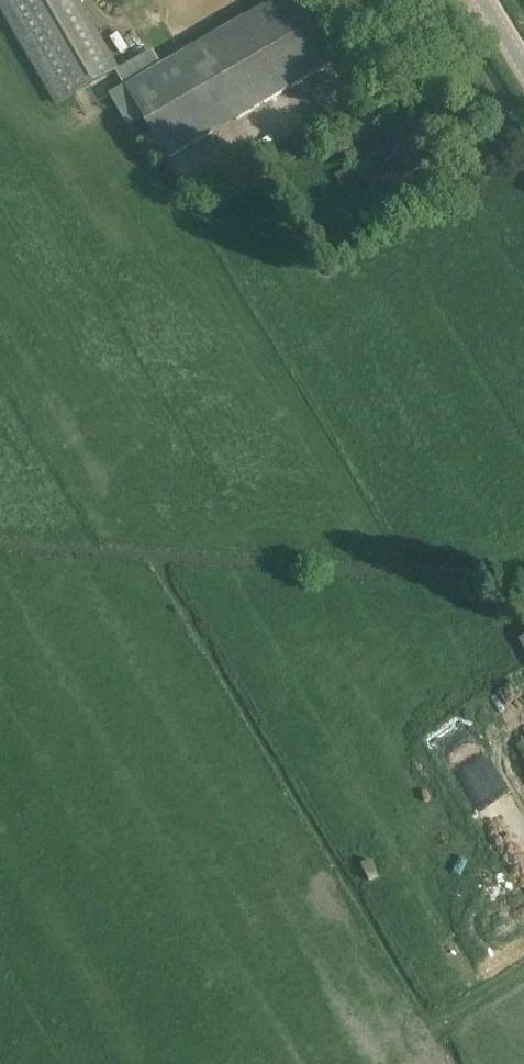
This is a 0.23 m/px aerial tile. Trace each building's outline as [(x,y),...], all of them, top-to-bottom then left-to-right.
[(119,69),(80,0),(0,0),(0,9),(56,106),(116,71),(119,69)] [(116,71),(124,86),(109,94),(151,167),(166,158),(167,159),(334,63),(298,0),(272,0),(161,64),(153,50),(119,69),(116,71)] [(384,135),(385,138),(373,146),(384,164),(396,155),(398,155),(410,174),(440,155),(415,116),(384,135)]
